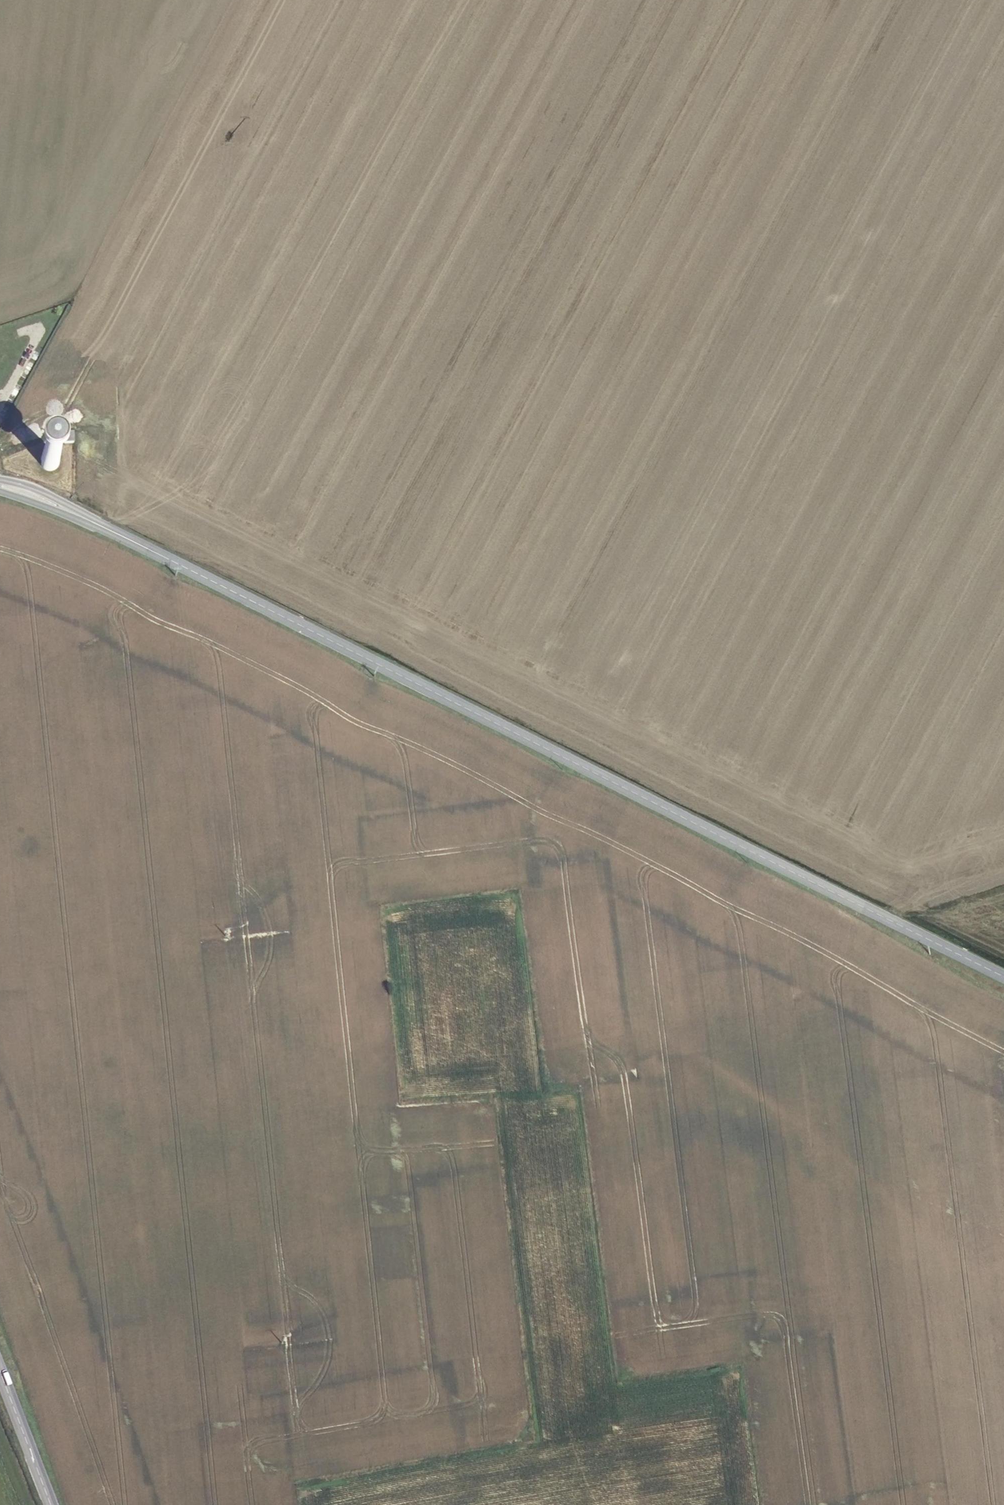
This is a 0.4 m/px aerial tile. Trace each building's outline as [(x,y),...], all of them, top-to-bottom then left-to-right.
[(62,439),(72,439),(72,430),(62,431),(62,439)] [(66,453),(65,447),(61,441),(55,438),(48,437),(42,439),(36,443),(33,449),(32,455),(34,461),(37,467),(42,469),(49,470),(56,469),(62,465),(65,459),(66,453)] [(59,481),(73,477),(69,465),(55,470),(59,481)]
